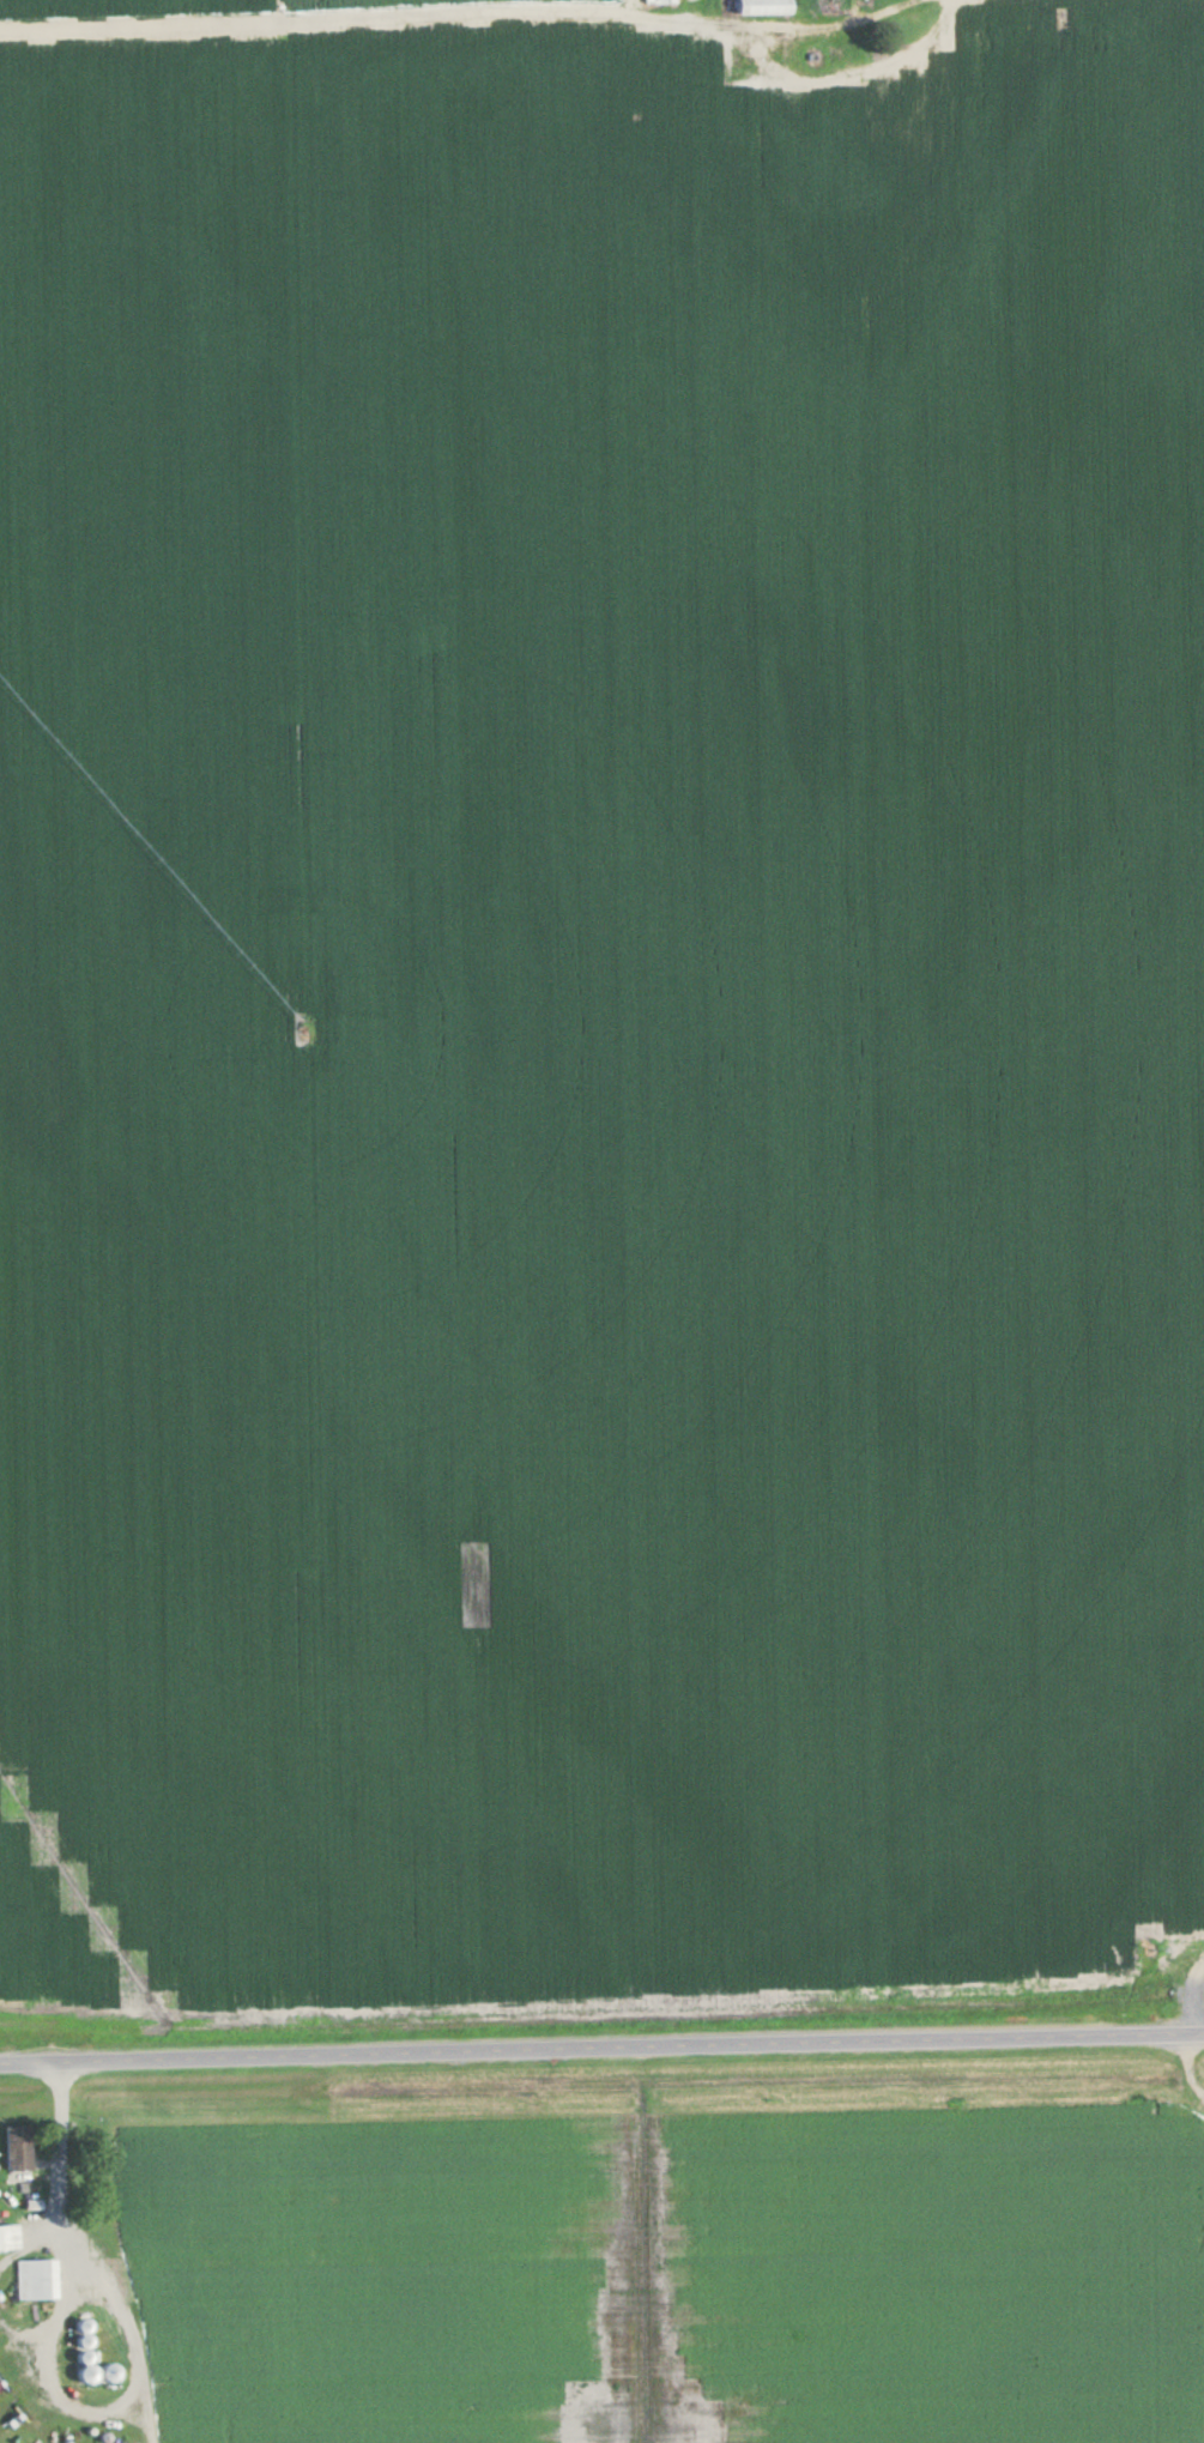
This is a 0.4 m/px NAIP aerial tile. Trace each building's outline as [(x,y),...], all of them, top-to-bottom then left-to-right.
[(791,0),(737,0),(738,16),(792,15),(791,0)] [(31,2127),(5,2128),(7,2171),(32,2169),(31,2127)] [(20,2249),(19,2224),(0,2225),(0,2250),(20,2249)] [(17,2299),(58,2298),(57,2259),(17,2260),(17,2299)]
